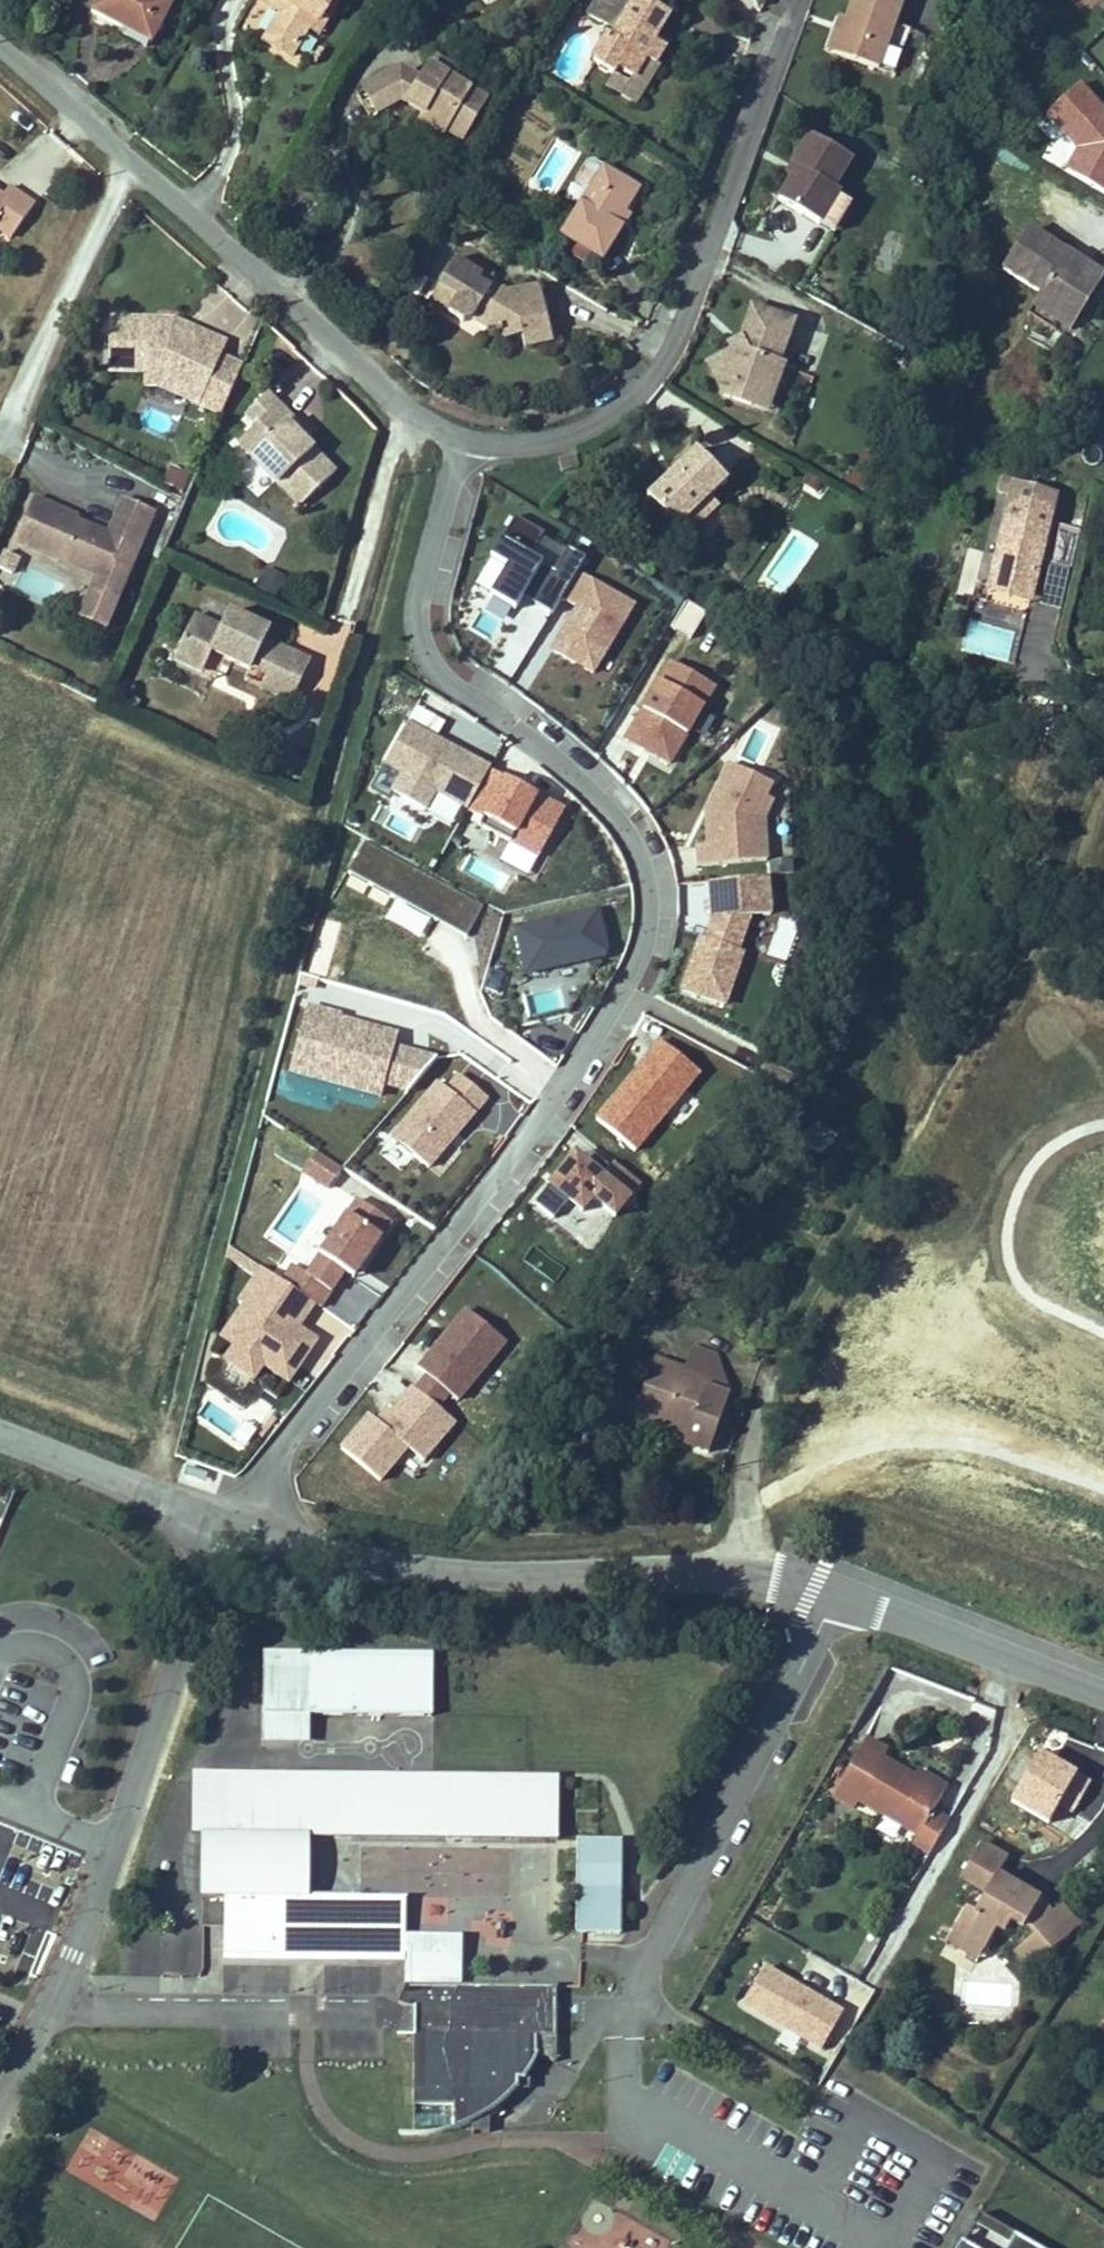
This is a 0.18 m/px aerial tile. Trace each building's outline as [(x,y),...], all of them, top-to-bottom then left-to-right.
[(101,1),(155,36),(178,0),(102,0),(101,1)] [(329,0),(267,0),(263,5),(290,23),(273,50),(299,67),(316,39),(320,42),(342,8),(329,0)] [(615,0),(612,0),(593,29),(621,47),(618,52),(611,48),(606,56),(608,57),(596,75),(619,90),(623,84),(637,94),(649,76),(657,81),(668,65),(659,59),(676,32),(644,12),(641,16),(615,0)] [(342,8),(320,42),(326,45),(347,12),(342,8)] [(906,24),(862,8),(850,39),(838,72),(898,95),(914,52),(898,46),(906,24)] [(829,69),(838,72),(850,39),(842,35),(829,69)] [(442,67),(434,79),(459,95),(467,83),(442,67)] [(623,84),(619,90),(612,101),(640,119),(663,85),(657,81),(649,76),(637,94),(623,84)] [(426,92),(406,79),(362,106),(374,129),(407,112),(428,124),(424,132),(448,146),(452,142),(467,152),(491,115),(459,95),(434,79),(426,92)] [(853,181),(813,155),(794,184),(801,188),(795,198),(780,220),(819,246),(835,221),(840,213),(834,210),(853,181)] [(0,183),(0,218),(15,228),(37,196),(11,178),(5,187),(0,183)] [(637,204),(603,183),(559,256),(600,280),(621,245),(614,241),(637,204)] [(801,188),(794,184),(788,194),(795,198),(801,188)] [(835,221),(819,246),(833,255),(849,230),(835,221)] [(873,263),(892,269),(904,229),(885,223),(873,263)] [(1103,317),(1103,288),(1030,248),(1008,289),(1054,313),(1049,322),(1089,344),(1103,317)] [(484,296),(455,275),(439,299),(456,312),(444,329),(457,338),(467,336),(484,348),(498,346),(502,357),(522,354),(526,367),(551,362),(539,305),(508,311),(497,305),(492,310),(480,302),(484,296)] [(494,293),(484,296),(480,302),(492,310),(497,305),(494,293)] [(427,316),(444,329),(456,312),(439,299),(427,316)] [(179,320),(116,318),(114,363),(150,364),(169,365),(211,384),(204,399),(227,410),(247,364),(226,355),(212,348),(217,337),(179,320)] [(1089,344),(1049,322),(1042,336),(1066,349),(1070,342),(1085,351),(1089,344)] [(725,396),(711,401),(720,424),(748,434),(755,414),(770,420),(784,386),(775,383),(792,340),(751,325),(738,359),(744,374),(735,377),(732,371),(717,377),(725,396)] [(231,344),(217,337),(212,348),(226,355),(231,344)] [(729,362),(732,371),(735,377),(744,374),(738,359),(729,362)] [(169,365),(150,364),(149,381),(164,381),(166,382),(196,395),(204,399),(211,384),(169,365)] [(703,382),(711,401),(725,396),(717,377),(703,382)] [(264,421),(245,438),(305,502),(340,469),(313,439),(293,418),(298,414),(275,390),(253,409),(264,421)] [(317,435),(298,414),(293,418),(313,439),(317,435)] [(690,466),(641,515),(673,548),(706,515),(722,499),(690,466)] [(571,474),(553,478),(557,491),(574,487),(571,474)] [(80,512),(37,493),(18,537),(61,556),(67,553),(97,566),(100,576),(94,589),(118,600),(158,507),(128,494),(116,523),(112,531),(82,518),(80,512)] [(1048,604),(1054,573),(1060,540),(1067,508),(1026,500),(1007,596),(1048,604)] [(544,590),(560,564),(568,549),(551,539),(537,562),(513,548),(526,525),(498,508),(473,549),(489,559),(473,587),(498,601),(506,588),(535,606),(544,590)] [(1054,573),(1069,576),(1075,543),(1060,540),(1054,573)] [(1069,576),(1087,579),(1093,547),(1075,543),(1069,576)] [(284,568),(265,558),(255,578),(274,587),(284,568)] [(576,665),(616,597),(560,564),(544,590),(560,600),(536,641),(576,665)] [(94,589),(84,613),(107,624),(118,600),(94,589)] [(1048,604),(1007,596),(1002,621),(1043,629),(1048,604)] [(292,695),(312,655),(270,634),(274,625),(233,604),(226,619),(202,607),(179,652),(207,666),(220,639),(231,645),(228,650),(256,664),(259,657),(272,664),(264,681),(292,695)] [(1010,665),(1016,635),(977,626),(970,656),(1010,665)] [(669,661),(624,739),(671,765),(716,685),(669,661)] [(492,760),(411,713),(388,752),(405,762),(394,780),(427,799),(437,782),(469,800),(492,760)] [(744,830),(743,810),(761,773),(719,753),(695,801),(698,834),(687,835),(688,855),(756,850),(754,829),(744,830)] [(566,803),(492,760),(469,800),(484,809),(481,816),(539,850),(566,803)] [(754,813),(764,791),(754,787),(743,810),(744,830),(754,829),(754,813)] [(367,838),(350,870),(468,933),(485,901),(367,838)] [(715,994),(733,941),(728,940),(739,906),(760,904),(757,867),(700,871),(702,907),(695,928),(690,927),(672,980),(715,994)] [(606,944),(597,902),(515,918),(524,965),(602,949),(606,944)] [(312,1004),(295,1071),(381,1096),(384,1084),(408,1092),(439,1054),(396,1044),(399,1031),(312,1004)] [(658,1039),(593,1119),(632,1152),(699,1072),(658,1039)] [(421,1156),(482,1087),(455,1063),(442,1078),(434,1071),(386,1125),(421,1156)] [(596,1201),(624,1169),(597,1146),(585,1160),(558,1137),(516,1185),(534,1201),(550,1183),(564,1195),(575,1183),(596,1201)] [(318,1148),(302,1171),(327,1189),(343,1165),(318,1148)] [(334,1255),(373,1200),(340,1177),(287,1251),(273,1241),(262,1257),(275,1266),(294,1280),(304,1287),(329,1252),(334,1255)] [(276,1304),(257,1291),(275,1266),(262,1257),(242,1243),(218,1277),(223,1280),(201,1311),(213,1320),(203,1334),(231,1354),(241,1340),(266,1358),(295,1317),(276,1304)] [(276,1304),(294,1280),(275,1266),(257,1291),(276,1304)] [(434,1379),(484,1323),(446,1290),(397,1347),(406,1355),(427,1373),(434,1379)] [(660,1364),(703,1379),(687,1349),(666,1342),(660,1364)] [(660,1364),(629,1354),(618,1385),(586,1375),(573,1411),(606,1422),(610,1411),(640,1421),(666,1430),(663,1442),(691,1451),(709,1390),(703,1379),(660,1364)] [(427,1373),(406,1355),(394,1368),(415,1386),(427,1373)] [(400,1440),(433,1402),(415,1386),(394,1368),(391,1365),(358,1402),(346,1392),(318,1425),(356,1459),(384,1426),(400,1440)] [(636,1432),(640,1421),(610,1411),(606,1422),(636,1432)] [(334,1702),(334,1647),(290,1647),(291,1726),(334,1726),(334,1702)] [(462,1647),(334,1647),(334,1702),(461,1703),(462,1647)] [(864,1783),(924,1814),(918,1825),(936,1834),(954,1801),(938,1793),(948,1775),(918,1759),(884,1741),(889,1733),(870,1723),(839,1780),(860,1791),(864,1783)] [(918,1759),(948,1775),(952,1766),(923,1750),(918,1759)] [(256,1777),(218,1779),(220,1819),(237,1819),(237,1827),(229,1827),(232,1891),(253,1890),(255,1945),(329,1942),(327,1896),(324,1838),(324,1821),(373,1819),(374,1836),(536,1829),(533,1756),(256,1768),(256,1777)] [(256,1777),(256,1768),(218,1770),(218,1779),(256,1777)] [(979,1844),(999,1855),(987,1874),(979,1869),(967,1891),(1003,1912),(1013,1894),(1021,1898),(1030,1881),(1040,1887),(1050,1899),(1034,1912),(1050,1931),(1086,1901),(1066,1878),(1055,1864),(1017,1842),(1027,1823),(1000,1808),(979,1844)] [(324,1838),(374,1836),(373,1819),(324,1821),(324,1838)] [(604,1826),(555,1828),(561,1923),(609,1921),(604,1826)] [(375,1894),(378,1941),(430,1938),(428,1891),(375,1894)] [(1003,1912),(967,1891),(960,1904),(996,1925),(1003,1912)] [(327,1896),(329,1942),(378,1941),(375,1894),(327,1896)] [(433,1931),(434,1949),(453,1949),(460,1941),(490,1963),(490,1931),(433,1931)] [(329,1942),(255,1945),(255,1952),(378,1948),(378,1941),(329,1942)] [(434,1949),(434,1983),(490,1981),(490,1963),(460,1941),(453,1949),(434,1949)] [(818,2050),(842,2006),(761,1962),(737,2006),(818,2050)] [(434,1983),(432,1983),(426,2000),(428,2001),(432,2002),(434,2003),(438,2004),(441,2005),(442,2032),(444,2099),(482,2098),(483,2119),(493,2115),(499,2112),(500,2111),(508,2107),(513,2104),(517,2102),(521,2098),(525,2095),(528,2092),(533,2087),(536,2084),(540,2079),(541,2078),(541,2079),(542,2078),(542,2070),(549,2069),(549,2068),(548,2068),(549,2067),(552,2062),(555,2058),(557,2053),(559,2048),(561,2044),(559,2043),(559,2029),(577,2028),(576,1988),(576,1979),(563,1979),(490,1981),(434,1983)] [(426,2032),(442,2032),(441,2005),(438,2004),(434,2003),(426,2032)] [(542,2078),(554,2078),(554,2068),(549,2068),(549,2069),(542,2070),(542,2078)] [(444,2099),(444,2127),(454,2126),(468,2124),(480,2120),(483,2119),(482,2098),(444,2099)] [(499,2112),(501,2120),(517,2120),(517,2102),(513,2104),(508,2107),(500,2111),(499,2112)] [(1056,2212),(1020,2191),(1004,2219),(982,2206),(956,2247),(1034,2247),(1056,2212)] [(668,2241),(592,2200),(567,2246),(571,2247),(665,2247),(668,2241)]
